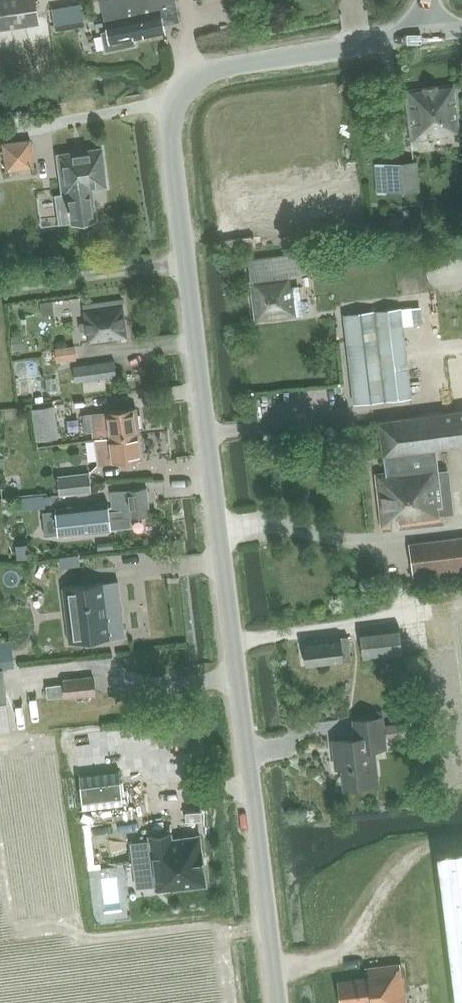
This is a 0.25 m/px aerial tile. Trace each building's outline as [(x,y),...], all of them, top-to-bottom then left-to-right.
[(37,18),(34,0),(0,0),(0,23),(37,18)] [(105,12),(109,31),(103,33),(106,50),(134,44),(133,38),(166,32),(165,22),(179,19),(176,0),(103,0),(105,12)] [(53,9),(55,21),(82,17),(80,5),(53,9)] [(454,84),(416,89),(405,90),(411,140),(444,136),(444,133),(458,131),(454,84)] [(3,143),(4,149),(6,170),(34,167),(30,139),(3,143)] [(68,209),(70,209),(72,223),(96,220),(92,189),(107,187),(102,148),(56,154),(62,193),(68,192),(70,205),(68,206),(68,209)] [(386,166),(388,193),(417,190),(415,163),(386,166)] [(389,234),(406,232),(405,218),(388,219),(389,234)] [(246,261),(255,322),(296,317),(293,287),(290,287),(288,276),(306,274),(303,254),(246,261)] [(82,305),(85,331),(87,331),(88,342),(126,337),(121,300),(82,305)] [(40,303),(41,317),(53,315),(52,302),(40,303)] [(420,305),(410,306),(412,322),(422,321),(420,305)] [(369,402),(411,396),(400,306),(358,311),(369,402)] [(19,336),(11,337),(13,349),(21,348),(19,336)] [(74,346),(56,349),(58,360),(75,358),(74,346)] [(72,367),(75,382),(116,376),(114,361),(72,367)] [(33,409),(36,441),(58,438),(54,407),(33,409)] [(94,431),(95,438),(139,433),(136,409),(92,414),(83,415),(85,432),(94,431)] [(378,423),(384,472),(374,473),(381,531),(443,524),(435,450),(461,447),(461,412),(378,423)] [(139,433),(95,438),(98,463),(142,458),(139,433)] [(88,474),(57,478),(59,495),(90,491),(88,474)] [(11,486),(1,488),(3,498),(13,497),(11,486)] [(113,514),(108,514),(110,531),(131,529),(129,516),(148,513),(145,489),(111,494),(113,514)] [(56,511),(60,537),(110,531),(108,514),(107,504),(56,511)] [(411,544),(415,575),(461,569),(461,537),(411,544)] [(28,545),(16,546),(17,560),(29,559),(28,545)] [(118,580),(62,587),(69,643),(125,636),(118,580)] [(399,626),(359,630),(362,658),(402,653),(399,626)] [(304,643),(307,666),(350,661),(347,637),(304,643)] [(94,695),(92,677),(62,680),(64,699),(94,695)] [(61,684),(46,685),(47,696),(62,694),(61,684)] [(356,739),(334,742),(335,757),(341,757),(344,787),(376,783),(372,752),(385,750),(384,740),(411,736),(410,723),(398,724),(382,726),(381,717),(362,719),(354,720),(356,739)] [(119,771),(79,777),(83,809),(124,804),(119,771)] [(196,836),(196,837),(171,840),(170,834),(148,837),(155,891),(169,888),(170,891),(203,886),(204,887),(206,886),(205,884),(199,839),(199,836),(196,836)] [(452,1002),(461,1002),(461,851),(434,855),(452,1002)] [(366,968),(367,978),(338,981),(340,1002),(405,1002),(402,977),(400,977),(398,965),(366,968)]
